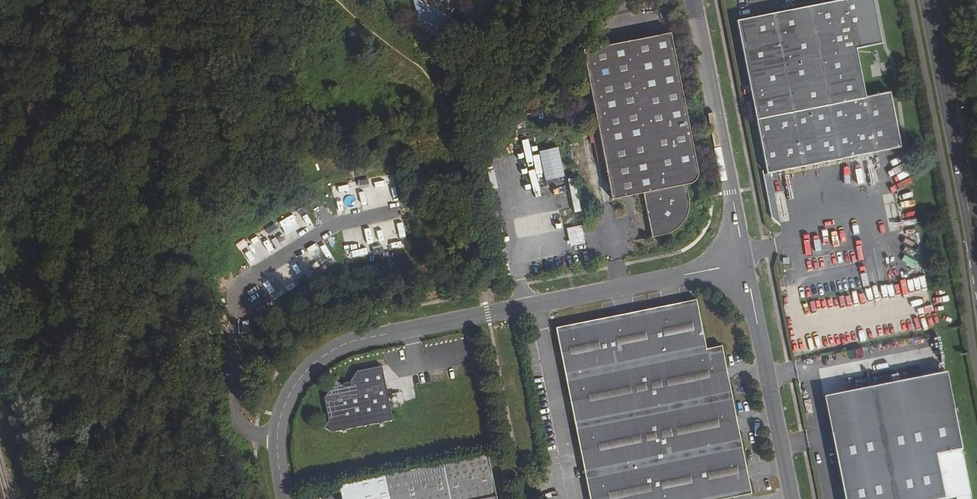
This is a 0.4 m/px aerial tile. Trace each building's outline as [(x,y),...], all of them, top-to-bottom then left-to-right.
[(418,18),(454,37),(456,35),(430,20),(432,16),(422,11),(425,5),(418,1),(419,0),(413,0),(418,18)] [(418,1),(425,5),(422,11),(432,16),(430,20),(456,35),(461,25),(448,17),(458,0),(419,0),(418,1)] [(736,21),(759,134),(894,108),(891,92),(865,97),(856,50),(856,49),(881,44),(872,0),(838,0),(736,21)] [(670,33),(583,51),(605,166),(609,183),(612,199),(643,193),(652,237),(663,235),(668,234),(677,229),(682,223),(687,215),(689,205),(683,173),(697,170),(670,33)] [(894,108),(759,134),(767,174),(902,147),(894,108)] [(352,189),(351,183),(338,186),(339,192),(352,189)] [(580,224),(565,228),(570,247),(585,243),(580,224)] [(263,243),(274,236),(271,232),(260,239),(263,243)] [(367,257),(366,252),(353,255),(354,260),(367,257)] [(300,278),(297,274),(285,281),(288,285),(300,278)] [(254,291),(243,297),(245,300),(256,294),(254,291)] [(256,294),(245,300),(249,308),(260,302),(256,294)] [(555,328),(590,498),(723,498),(751,493),(722,346),(706,348),(696,299),(555,328)] [(868,364),(870,376),(919,366),(917,354),(868,364)] [(821,386),(843,498),(971,498),(963,457),(938,462),(919,366),(870,376),(821,386)] [(344,388),(335,382),(323,399),(328,420),(323,428),(330,433),(392,421),(381,367),(357,371),(349,382),(350,386),(344,388)] [(338,484),(341,498),(496,498),(488,454),(338,484)]
